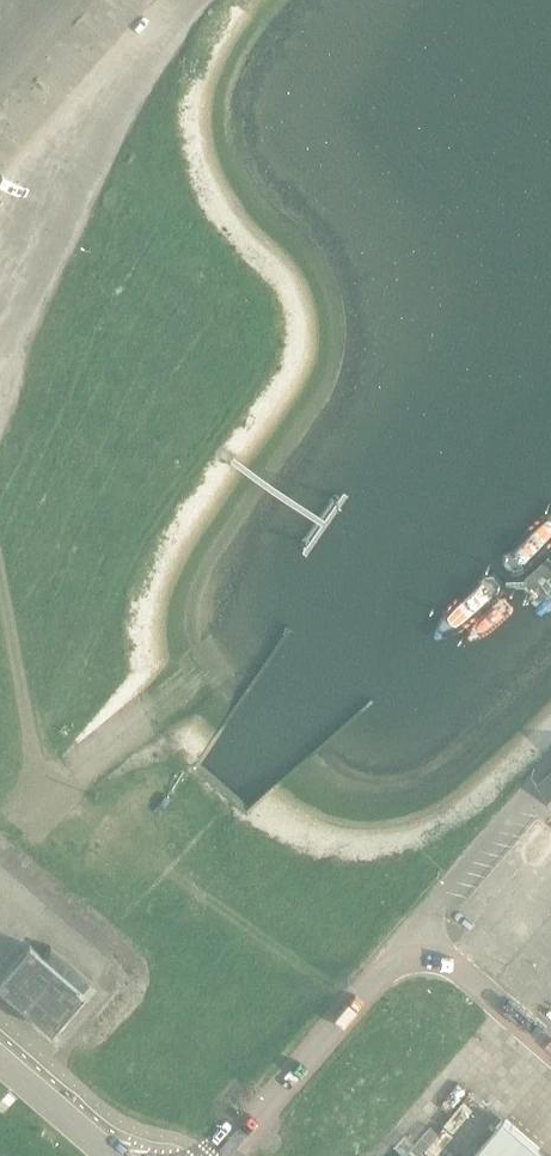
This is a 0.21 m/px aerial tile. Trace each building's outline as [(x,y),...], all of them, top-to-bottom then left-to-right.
[(539,784),(550,796),(550,773),(539,784)] [(51,1030),(92,981),(66,958),(51,945),(43,955),(29,943),(0,977),(0,986),(51,1030)] [(506,1118),(474,1155),(550,1155),(506,1118)]
